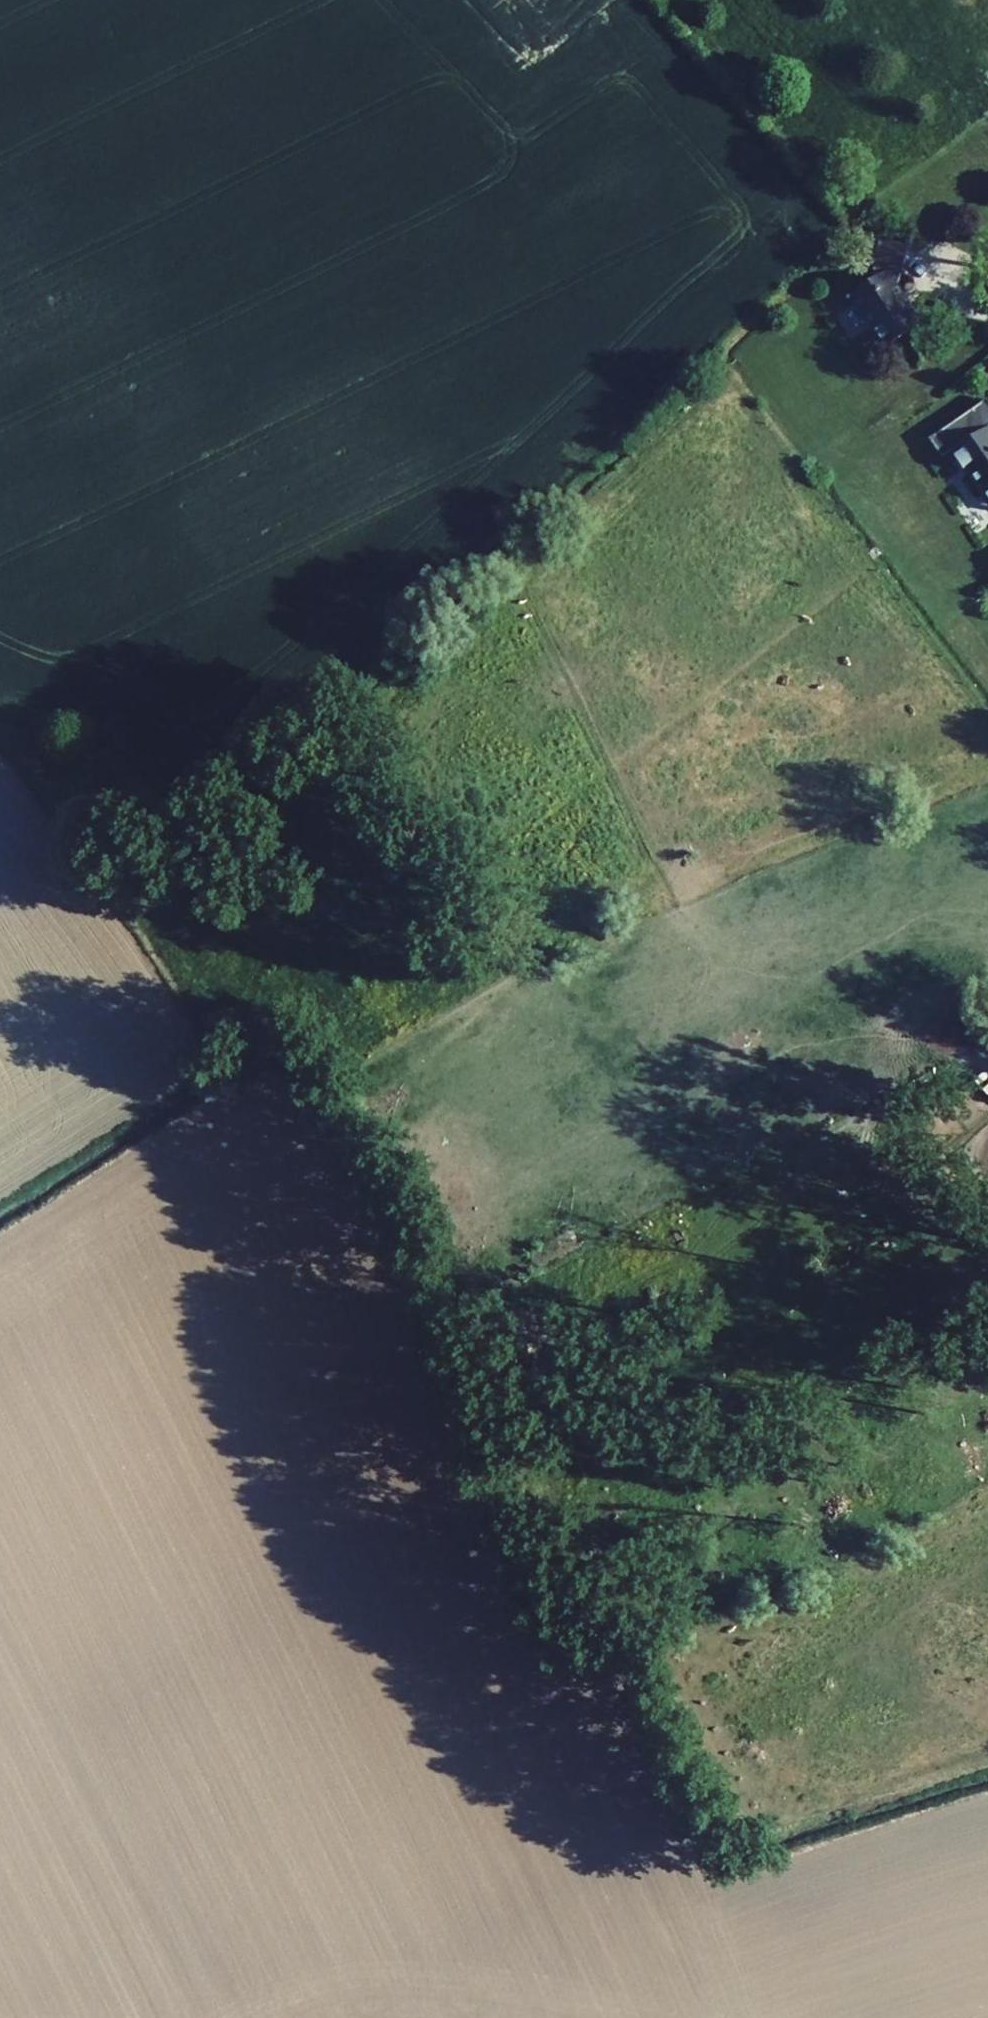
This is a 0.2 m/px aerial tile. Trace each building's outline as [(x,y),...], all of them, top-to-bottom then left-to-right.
[(950,447),(987,504),(987,422),(950,447)]
